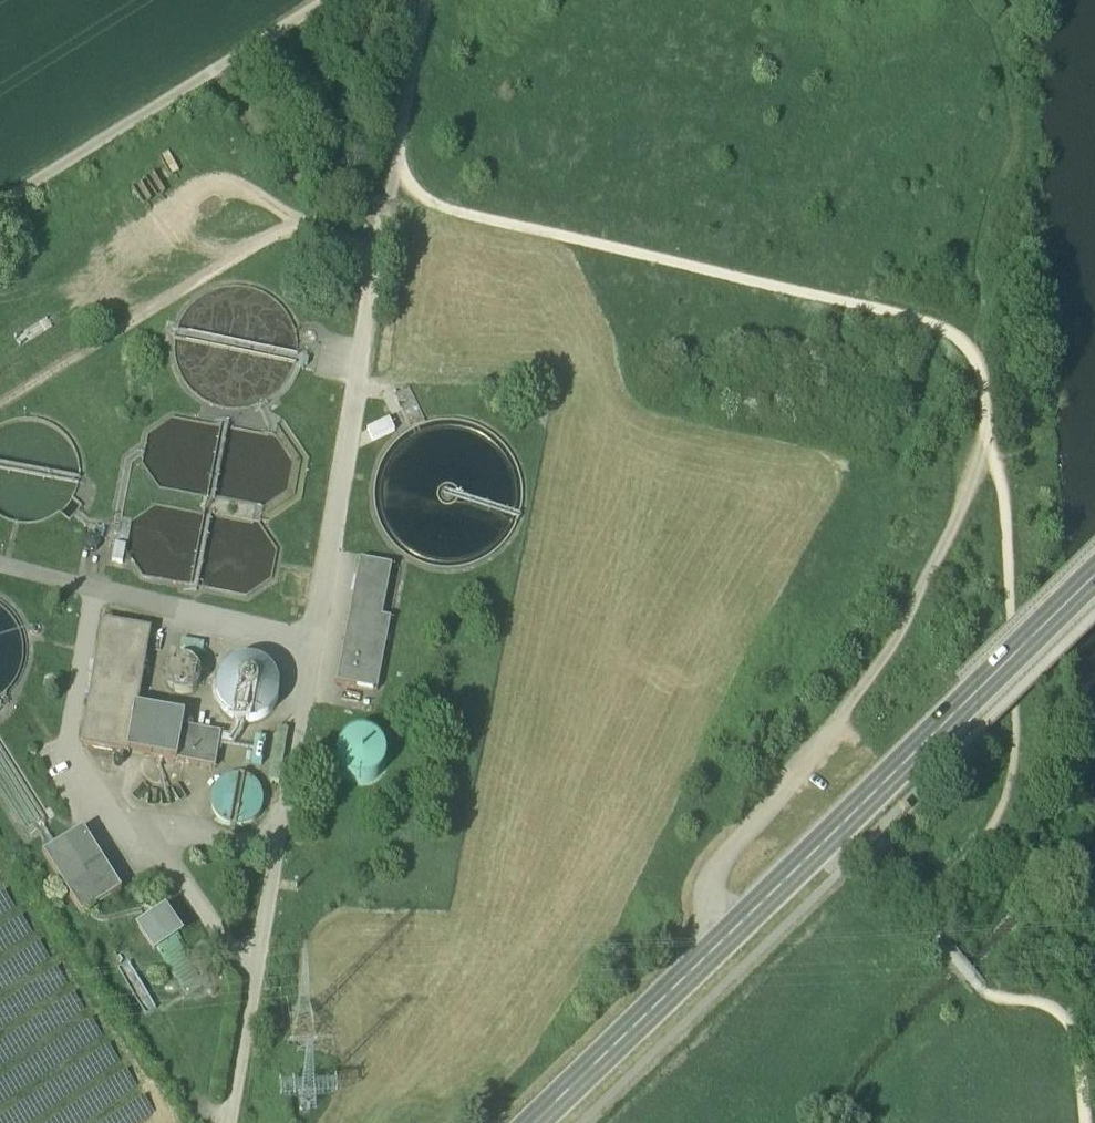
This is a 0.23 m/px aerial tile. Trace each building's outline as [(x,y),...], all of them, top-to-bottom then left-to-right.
[(401,567),(360,560),(336,683),(377,691),(401,567)] [(284,591),(309,594),(310,584),(284,581),(284,591)] [(149,632),(103,624),(90,700),(91,700),(83,746),(215,769),(221,735),(183,728),(185,717),(136,708),(149,632)] [(235,721),(246,724),(257,722),(267,717),(274,708),(278,698),(278,687),(274,676),(267,668),(258,662),(247,660),(236,662),(226,667),(219,675),(215,686),(215,697),(219,707),(226,716),(235,721)] [(352,782),(361,783),(370,782),(378,777),(384,769),(386,760),(384,750),(379,742),(371,737),(362,735),(352,737),(344,742),(339,750),(337,759),(339,768),(344,776),(352,782)] [(231,826),(241,827),(250,824),(258,818),(263,809),(264,799),(261,789),(255,782),(246,777),(236,776),(226,779),(219,785),(214,794),(213,804),(216,813),(222,821),(231,826)] [(83,832),(43,857),(82,918),(122,893),(83,832)] [(132,931),(150,958),(181,937),(163,910),(132,931)]
